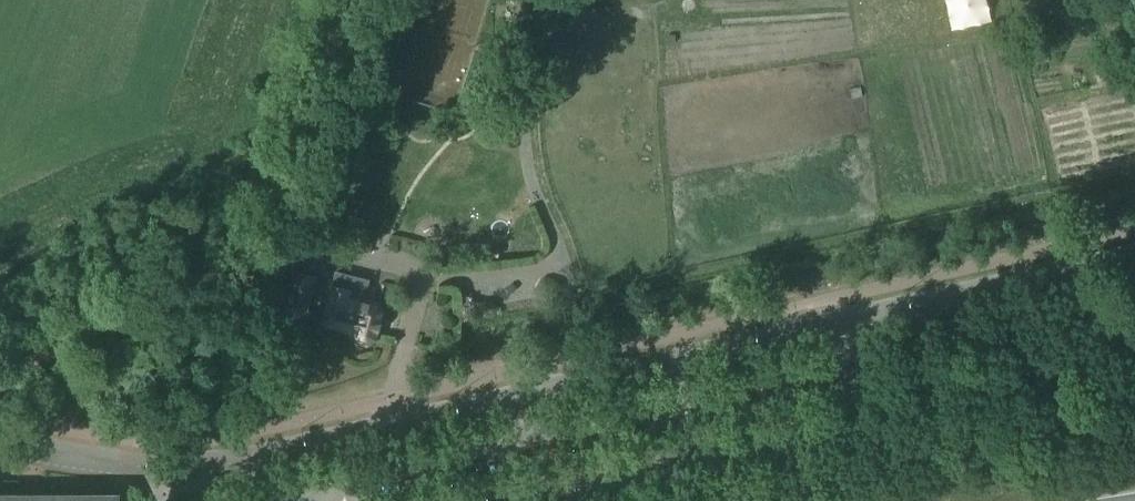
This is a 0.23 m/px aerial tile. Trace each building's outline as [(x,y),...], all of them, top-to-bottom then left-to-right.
[(987,25),(986,0),(944,0),(946,27),(987,25)] [(292,271),(282,313),(306,319),(316,277),(292,271)] [(383,311),(378,301),(364,297),(368,282),(335,274),(322,323),(352,331),(357,342),(368,344),(376,340),(383,311)]
